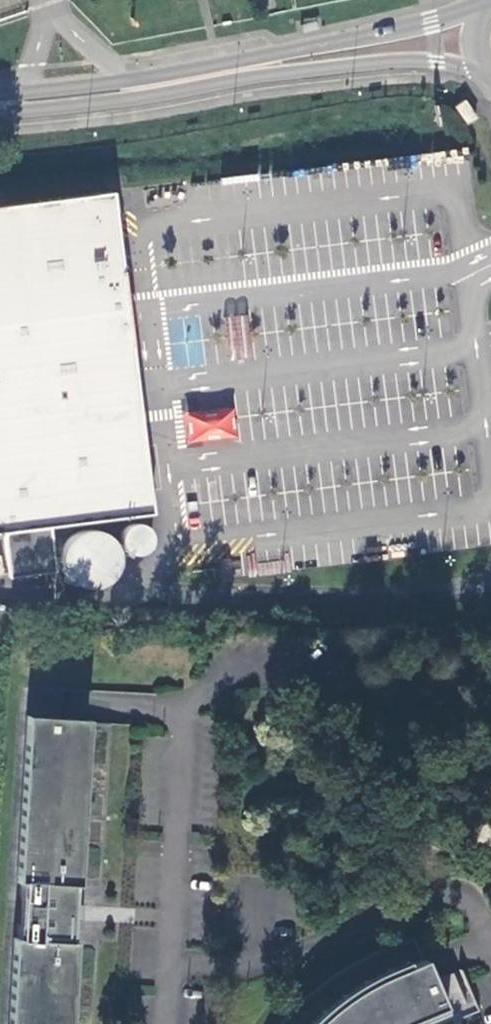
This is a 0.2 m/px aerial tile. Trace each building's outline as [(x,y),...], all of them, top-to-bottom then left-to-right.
[(463,100),(454,107),(466,125),(475,119),(463,100)] [(0,205),(0,532),(2,532),(48,526),(122,517),(120,502),(101,349),(130,345),(124,299),(114,221),(113,214),(111,191),(0,205)] [(130,345),(101,349),(120,502),(149,498),(130,345)] [(186,410),(186,441),(235,441),(235,410),(186,410)] [(149,498),(120,502),(122,517),(151,513),(149,498)] [(48,526),(2,532),(7,578),(54,572),(48,526)] [(115,536),(76,532),(73,563),(86,565),(84,586),(110,588),(115,536)] [(7,1023),(69,1023),(73,941),(71,941),(72,922),(82,922),(83,905),(73,904),(74,885),(76,885),(86,723),(25,720),(15,881),(18,882),(15,938),(12,938),(7,1023)] [(425,1020),(446,1012),(433,981),(423,959),(401,969),(379,978),(358,989),(343,1001),(322,1017),(315,1023),(418,1023),(425,1020)] [(452,973),(433,981),(446,1012),(466,1004),(452,973)]
